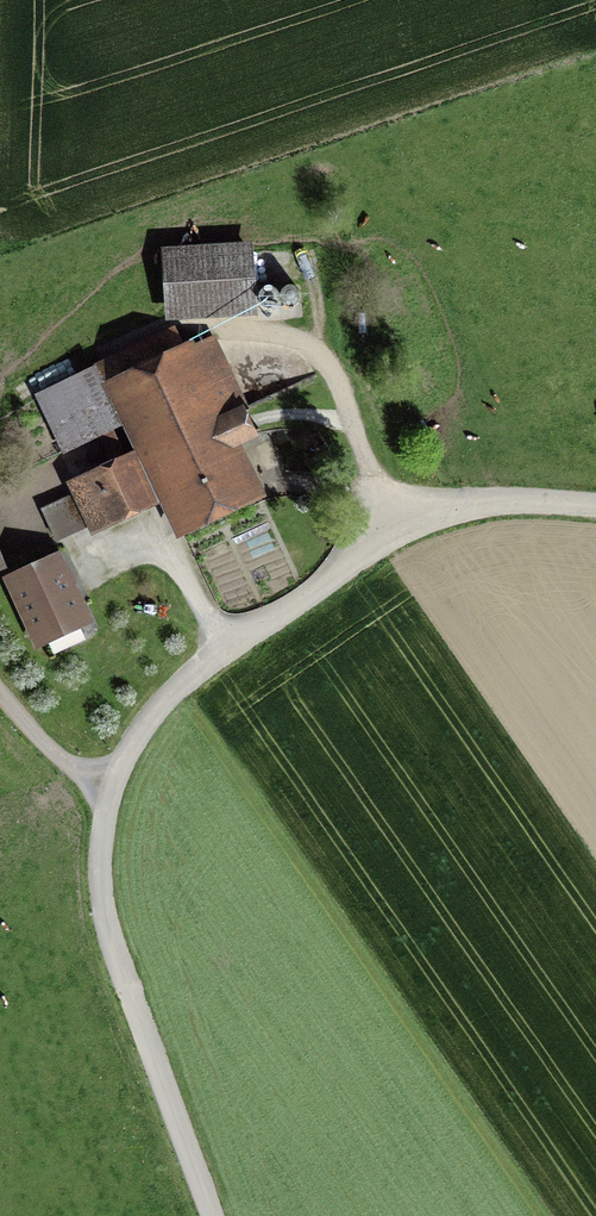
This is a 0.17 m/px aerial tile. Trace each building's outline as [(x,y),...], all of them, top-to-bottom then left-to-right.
[(165,255),(169,303),(252,298),(249,250),(165,255)] [(179,356),(168,334),(112,361),(189,523),(245,496),(222,448),(249,435),(239,413),(245,410),(211,341),(179,356)] [(111,428),(86,374),(40,395),(65,450),(111,428)] [(127,462),(71,488),(74,495),(43,510),(57,541),(145,500),(127,462)] [(57,562),(13,582),(38,638),(83,618),(57,562)]
